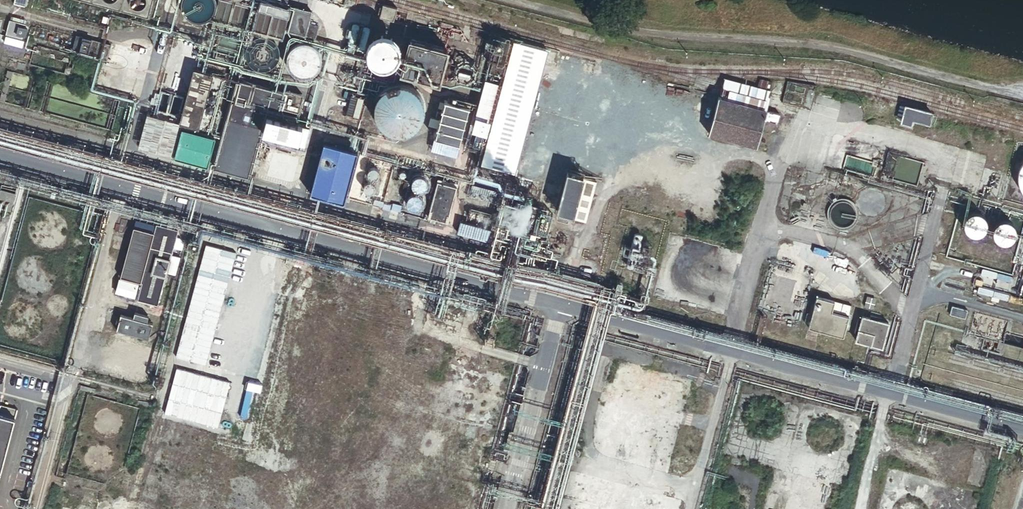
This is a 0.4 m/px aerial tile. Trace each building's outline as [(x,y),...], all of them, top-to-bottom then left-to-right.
[(146,14),(150,0),(93,0),(146,14)] [(214,11),(214,9),(214,7),(214,4),(214,3),(213,1),(213,0),(184,0),(183,0),(183,2),(182,4),(182,6),(182,8),(183,10),(183,12),(184,14),(185,16),(186,17),(188,19),(190,20),(191,21),(193,22),(195,22),(197,22),(199,23),(201,22),(203,22),(205,21),(207,20),(208,19),(210,17),(211,16),(212,14),(213,13),(214,11)] [(210,31),(240,38),(248,0),(217,0),(210,31)] [(259,1),(251,33),(281,40),(288,8),(259,1)] [(396,8),(382,5),(378,18),(392,21),(396,8)] [(309,12),(293,8),(288,31),(315,37),(317,27),(306,24),(309,12)] [(24,21),(10,17),(5,36),(19,40),(21,35),(24,36),(26,30),(22,29),(24,21)] [(397,56),(398,54),(398,52),(398,50),(398,48),(398,46),(397,43),(396,42),(395,40),(394,38),(392,37),(390,35),(389,34),(387,33),(384,33),(382,32),(380,32),(378,33),(376,33),(374,34),(372,35),(370,36),(368,38),(367,40),(366,41),(365,43),(364,45),(364,48),(364,50),(364,52),(364,54),(365,56),(366,58),(367,60),(368,62),(370,63),(372,65),(374,66),(376,66),(378,67),(380,67),(382,67),(384,67),(386,66),(388,66),(390,65),(392,63),(394,62),(395,60),(396,58),(397,56)] [(109,46),(75,36),(71,52),(105,61),(109,46)] [(277,60),(278,58),(278,56),(278,53),(278,51),(278,49),(277,47),(276,45),(275,43),(274,42),(272,40),(270,39),(268,38),(266,37),(264,36),(262,36),(260,36),(258,36),(256,37),(254,38),(252,39),(250,40),(248,41),(247,43),(246,45),(245,47),(244,49),(244,51),(244,53),(244,55),(244,58),(245,60),(246,62),(247,64),(248,65),(250,67),(252,68),(253,69),(255,70),(258,70),(260,71),(262,71),(264,70),(266,70),(268,69),(270,68),(272,67),(274,65),(275,64),(276,62),(277,60)] [(448,49),(407,38),(397,74),(439,84),(448,49)] [(318,67),(319,65),(319,63),(319,61),(319,59),(319,56),(318,54),(317,52),(316,50),(314,49),(313,47),(311,46),(309,45),(307,44),(305,43),(303,43),(301,43),(299,43),(296,44),(294,45),(292,46),(291,47),(289,48),(288,50),(286,52),(286,54),(285,56),(284,58),(284,60),(284,63),(285,65),(285,67),(286,69),(288,71),(289,72),(291,74),(292,75),(294,76),(296,77),(298,78),(300,78),(303,78),(305,78),(307,77),(309,76),(311,75),(313,74),(314,73),(316,71),(317,69),(318,67)] [(547,52),(513,43),(480,168),(515,177),(547,52)] [(480,78),(481,76),(481,74),(481,72),(481,70),(481,68),(480,66),(479,64),(478,62),(476,60),(475,58),(473,57),(471,56),(469,55),(467,55),(465,54),(463,54),(460,55),(459,55),(456,56),(454,57),(453,58),(451,60),(450,61),(448,63),(447,65),(447,67),(446,69),(446,72),(446,74),(447,76),(447,78),(448,80),(450,82),(451,84),(453,85),(454,86),(456,88),(458,88),(460,89),(463,89),(465,89),(467,89),(469,88),(471,88),(473,86),(475,85),(476,84),(478,82),(479,80),(480,78)] [(70,68),(63,66),(61,73),(68,75),(70,68)] [(222,78),(194,70),(181,123),(209,130),(222,78)] [(4,71),(0,87),(0,100),(27,107),(35,79),(4,71)] [(763,110),(770,82),(756,78),(754,88),(724,80),(719,97),(717,96),(708,133),(754,145),(760,120),(763,110)] [(283,93),(236,81),(213,168),(247,177),(259,130),(297,140),(296,144),(303,146),(308,127),(276,118),(283,93)] [(424,112),(424,108),(424,105),(423,102),(422,98),(421,95),(419,92),(417,90),(414,87),(412,85),(409,84),(405,82),(402,82),(399,81),(396,81),(392,82),(389,82),(386,84),(383,85),(380,87),(377,90),(375,92),(373,95),(372,98),(371,101),(370,105),(370,108),(370,111),(371,115),(372,118),(373,121),(375,124),(377,127),(380,129),(382,131),(385,133),(388,134),(392,135),(395,135),(399,135),(402,135),(405,134),(408,133),(411,131),(414,129),(417,127),(419,124),(421,121),(422,118),(423,115),(424,112)] [(169,149),(183,98),(159,92),(145,143),(169,149)] [(357,118),(362,98),(349,94),(344,115),(357,118)] [(458,145),(467,107),(443,101),(433,139),(458,145)] [(929,112),(898,105),(894,119),(899,121),(899,122),(909,124),(910,119),(927,123),(929,112)] [(778,114),(763,110),(760,120),(775,124),(778,114)] [(213,140),(182,132),(175,162),(207,169),(213,140)] [(358,153),(322,145),(310,195),(346,203),(358,153)] [(377,176),(377,174),(378,173),(377,171),(377,170),(376,169),(375,168),(373,167),(372,167),(370,167),(369,168),(368,169),(367,170),(366,171),(366,173),(366,174),(366,175),(367,177),(368,178),(370,178),(371,179),(372,179),(374,178),(375,178),(376,177),(377,176)] [(426,187),(426,185),(426,183),(426,181),(425,179),(424,177),(422,176),(420,175),(418,175),(416,175),(414,176),(412,177),(411,179),(410,181),(410,183),(410,185),(410,187),(412,188),(413,190),(415,191),(417,191),(419,191),(421,191),(423,190),(424,189),(426,187)] [(571,221),(581,180),(565,175),(554,216),(571,221)] [(581,180),(571,221),(585,224),(596,183),(581,180)] [(373,189),(374,188),(374,187),(374,185),(373,184),(372,183),(371,182),(369,181),(368,181),(366,181),(365,182),(364,183),(363,184),(362,185),(362,186),(362,188),(362,189),(363,191),(364,192),(366,192),(367,193),(369,193),(370,192),(371,192),(372,191),(373,189)] [(445,220),(454,186),(436,181),(427,215),(445,220)] [(806,195),(791,192),(788,203),(794,205),(796,199),(805,201),(806,195)] [(421,205),(422,204),(422,202),(422,200),(421,198),(419,196),(418,195),(416,194),(414,194),(411,194),(409,195),(408,196),(407,197),(406,199),(405,202),(405,204),(406,205),(407,207),(408,209),(410,210),(412,210),(415,210),(417,210),(418,209),(420,207),(421,205)] [(984,225),(984,222),(983,219),(982,217),(980,214),(978,213),(975,212),(972,211),(969,212),(967,213),(964,214),(962,217),(961,219),(961,222),(961,225),(962,228),(963,230),(965,232),(968,234),(971,234),(974,234),(976,234),(979,232),(981,230),(983,228),(984,225)] [(1015,233),(1015,230),(1014,227),(1013,225),(1011,222),(1009,221),(1006,220),(1003,219),(1000,220),(998,221),(995,222),(993,225),(992,227),(992,230),(992,233),(993,236),(994,238),(996,240),(999,242),(1002,242),(1005,242),(1007,242),(1010,240),(1012,238),(1014,236),(1015,233)] [(176,230),(134,220),(117,293),(137,298),(136,301),(157,305),(165,272),(176,274),(180,257),(170,254),(176,230)] [(490,229),(460,222),(457,234),(487,241),(490,229)] [(850,304),(815,295),(807,327),(842,336),(850,304)] [(966,309),(950,305),(948,313),(964,317),(966,309)] [(119,314),(115,331),(148,339),(151,323),(147,322),(148,315),(134,312),(132,317),(119,314)] [(886,322),(861,316),(855,339),(880,346),(886,322)] [(1005,331),(1002,342),(1022,348),(1022,335),(1005,331)] [(14,418),(0,415),(0,474),(14,418)]
